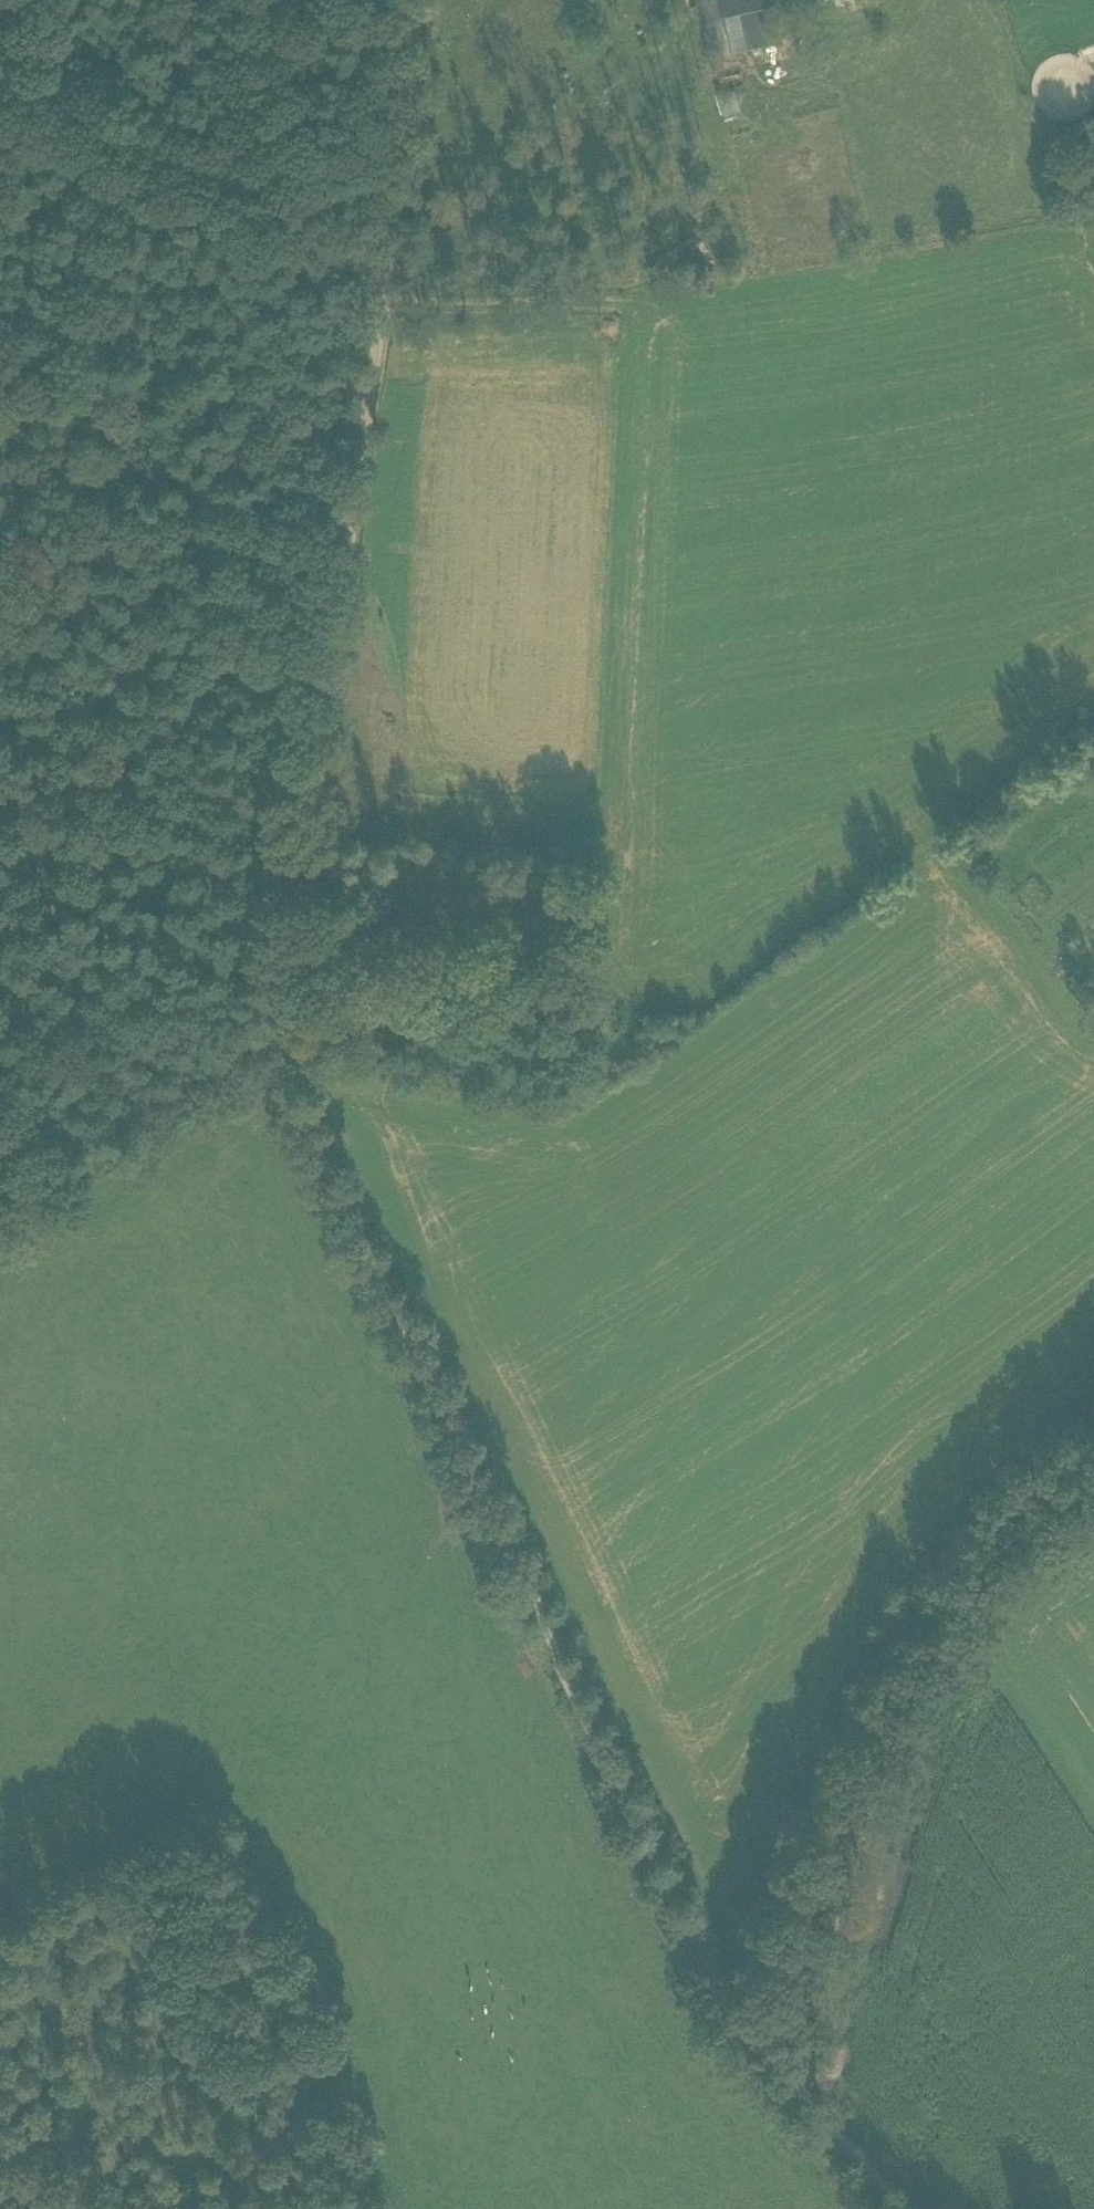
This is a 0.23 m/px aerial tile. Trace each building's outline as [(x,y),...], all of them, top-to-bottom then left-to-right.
[(707,55),(782,40),(774,0),(695,0),(707,55)]
